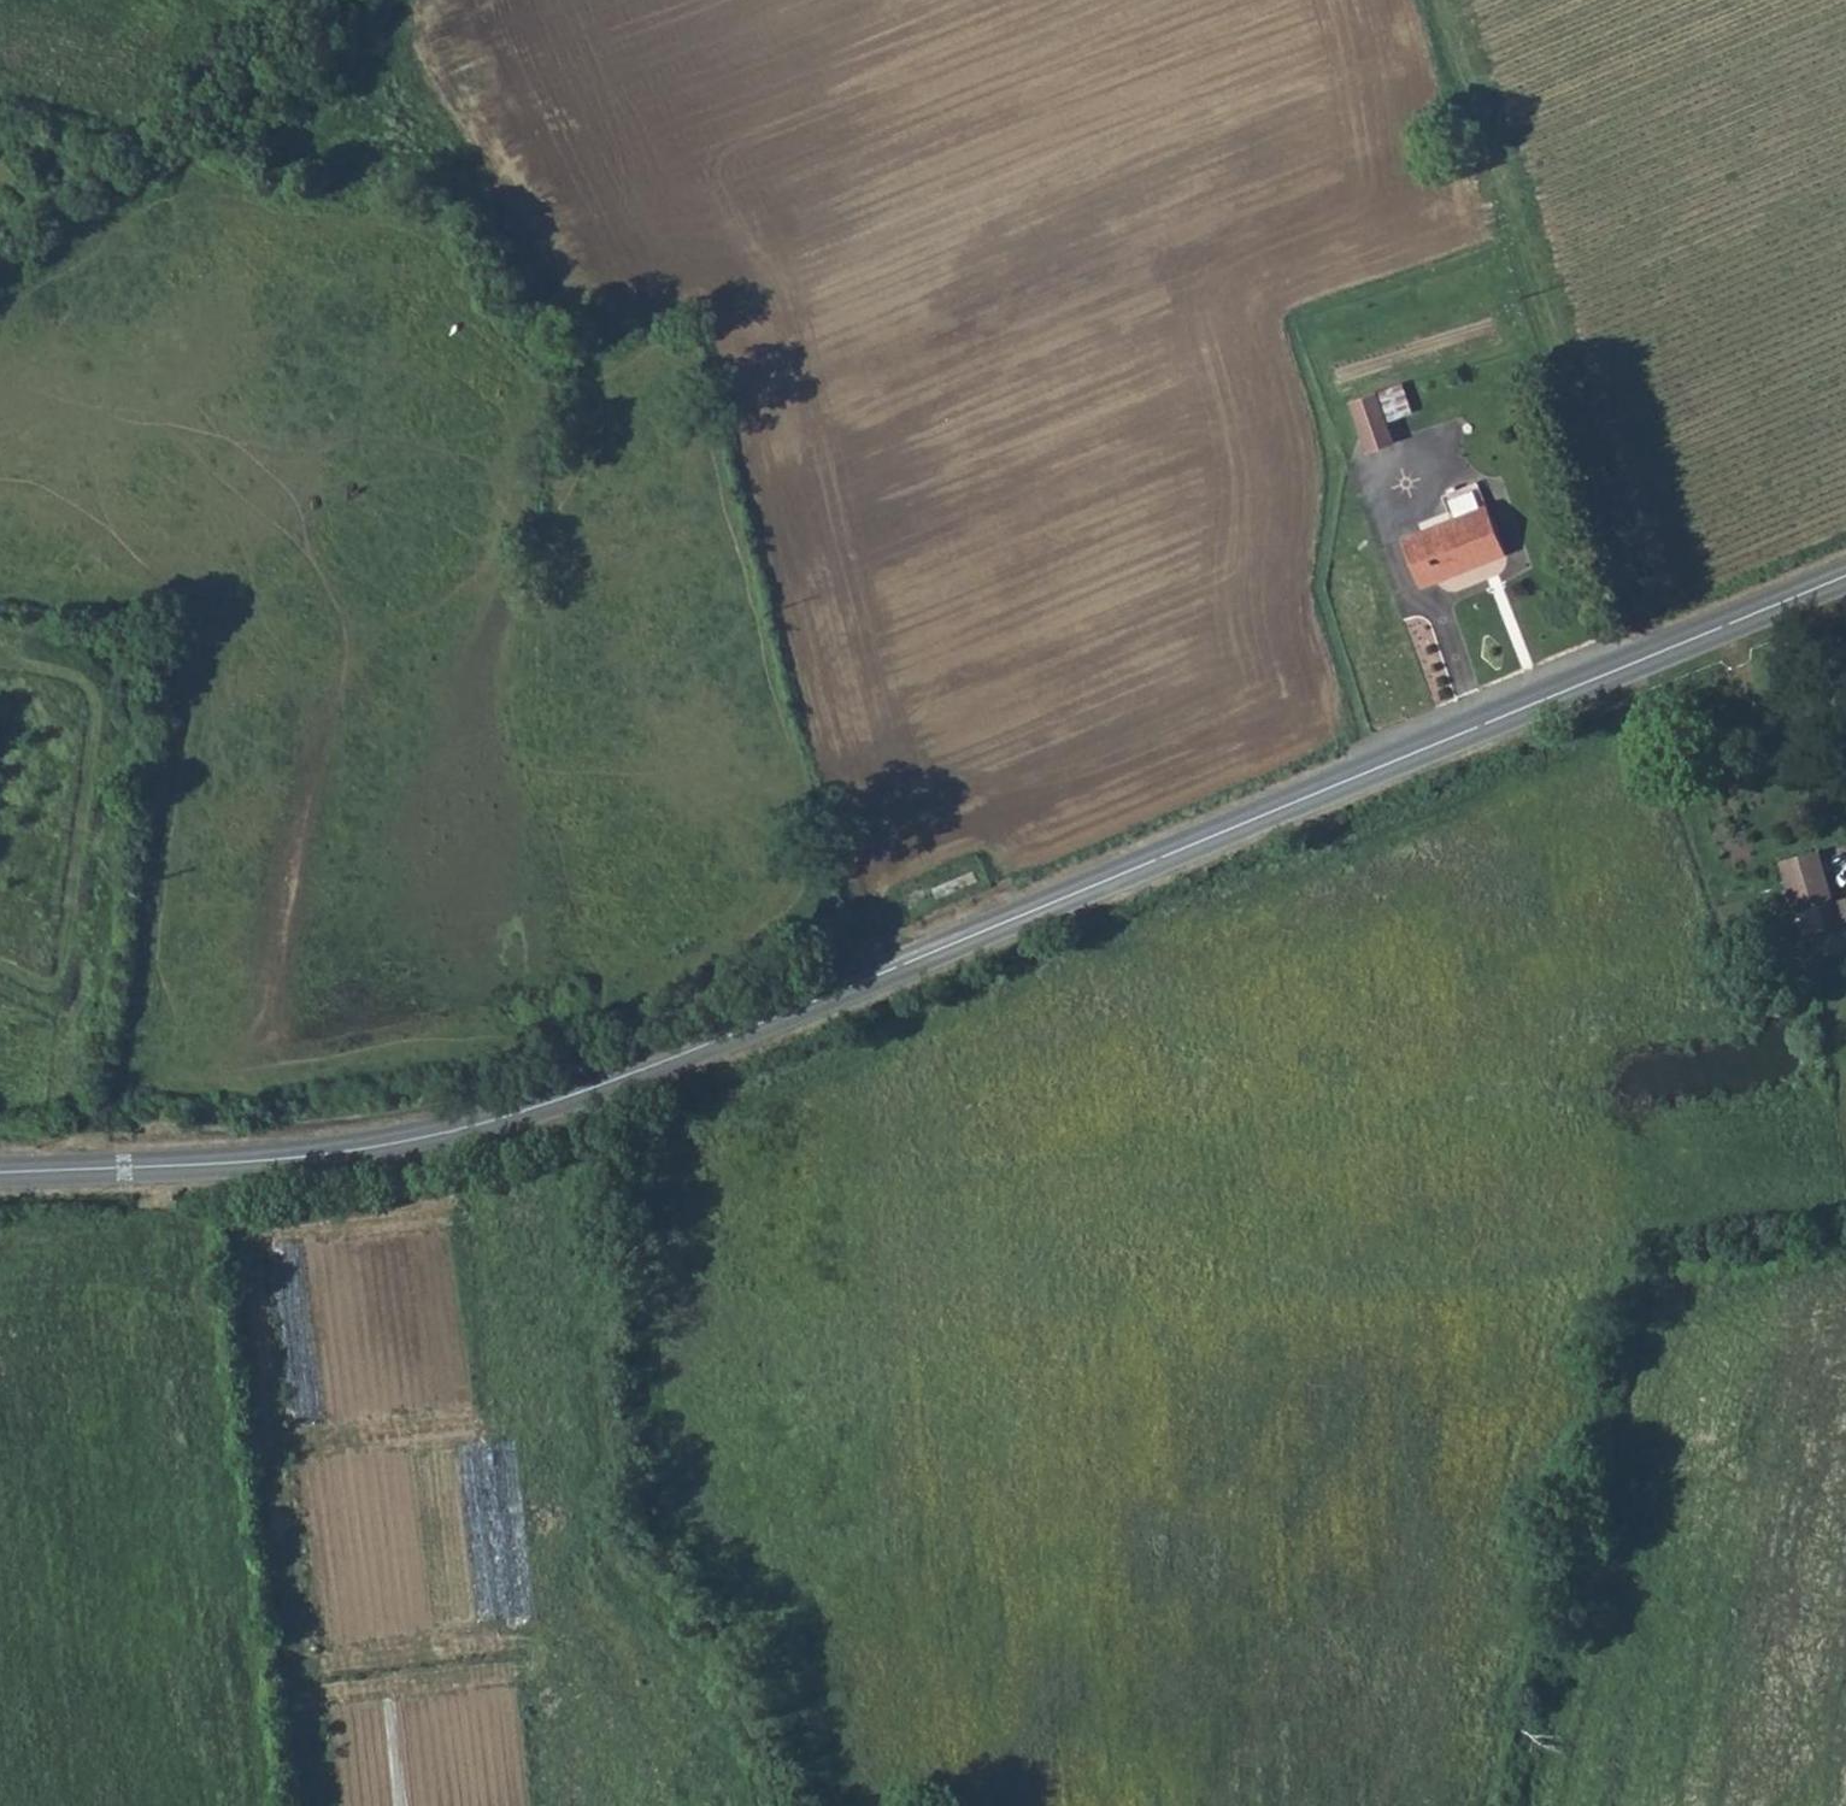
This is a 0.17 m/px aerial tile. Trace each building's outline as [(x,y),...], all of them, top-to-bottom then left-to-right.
[(1402,385),(1376,392),(1384,417),(1410,410),(1402,385)] [(1384,417),(1376,392),(1350,400),(1367,452),(1393,443),(1384,417)] [(1402,539),(1420,587),(1505,553),(1486,505),(1402,539)] [(1795,858),(1814,937),(1845,928),(1845,903),(1842,903),(1829,850),(1795,858)]
